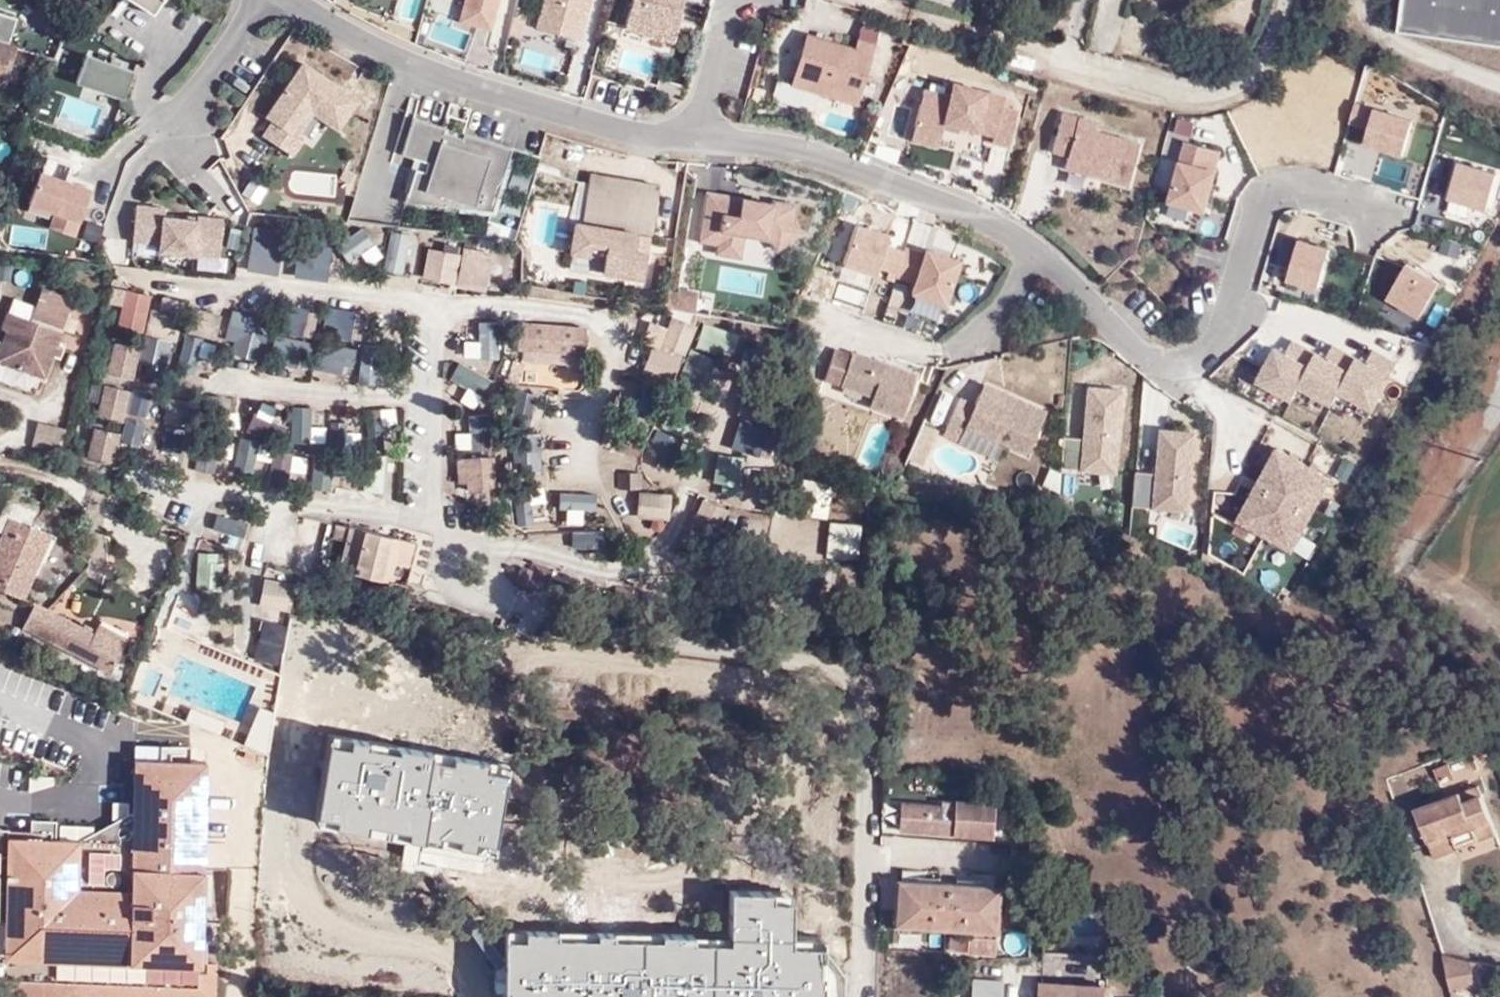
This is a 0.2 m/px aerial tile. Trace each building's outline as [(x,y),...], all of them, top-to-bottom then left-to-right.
[(153,15),(164,0),(130,0),(153,15)] [(403,13),(417,19),(424,0),(408,0),(403,13)] [(498,0),(461,0),(455,24),(490,33),(498,0)] [(579,41),(589,0),(540,0),(533,29),(579,41)] [(673,41),(683,0),(629,0),(622,29),(673,41)] [(1394,30),(1499,44),(1499,0),(1398,0),(1394,30)] [(860,22),(855,44),(804,32),(791,86),(779,83),(774,101),(814,111),(818,95),(859,105),(879,27),(860,22)] [(7,91),(9,85),(14,85),(16,79),(13,75),(20,52),(0,45),(0,88),(7,91)] [(86,54),(76,83),(123,100),(134,71),(86,54)] [(337,131),(359,97),(299,59),(253,130),(289,153),(313,116),(337,131)] [(1001,104),(1004,93),(950,79),(947,92),(922,86),(908,141),(937,148),(943,126),(1009,142),(1017,108),(1001,104)] [(1364,146),(1403,157),(1413,123),(1355,106),(1349,125),(1369,131),(1364,146)] [(1066,165),(1129,182),(1141,140),(1096,128),(1098,119),(1064,110),(1054,149),(1069,153),(1066,165)] [(445,127),(413,118),(403,155),(428,162),(425,172),(416,169),(406,203),(492,210),(511,147),(463,133),(462,137),(443,132),(445,127)] [(1185,144),(1169,201),(1205,211),(1215,173),(1214,173),(1220,154),(1185,144)] [(1483,209),(1493,175),(1454,163),(1444,197),(1483,209)] [(68,256),(90,185),(35,168),(14,239),(68,256)] [(650,233),(658,183),(591,173),(583,223),(575,222),(570,251),(589,254),(589,253),(591,244),(606,247),(605,256),(602,271),(642,277),(646,249),(635,248),(638,231),(650,233)] [(743,235),(768,239),(776,249),(800,232),(792,221),(795,204),(773,201),(773,204),(742,198),(741,203),(726,201),(726,196),(707,193),(699,242),(718,245),(741,249),(743,235)] [(136,202),(130,242),(217,256),(222,219),(161,210),(162,206),(136,202)] [(899,270),(906,249),(887,243),(890,232),(858,223),(846,262),(878,272),(880,264),(899,270)] [(280,272),(281,228),(249,227),(248,272),(280,272)] [(390,229),(384,270),(403,272),(408,231),(390,229)] [(648,249),(650,233),(638,231),(635,248),(646,249),(648,249)] [(589,253),(605,256),(606,247),(591,244),(589,253)] [(927,251),(907,244),(906,249),(899,270),(898,273),(918,280),(915,289),(947,300),(961,257),(936,249),(934,253),(927,251)] [(741,249),(718,245),(717,254),(740,258),(741,249)] [(294,246),(295,278),(328,277),(328,246),(294,246)] [(1320,293),(1331,255),(1301,246),(1290,284),(1320,293)] [(455,254),(428,249),(424,271),(451,277),(455,254)] [(488,259),(464,255),(458,281),(482,287),(488,259)] [(881,317),(891,279),(839,265),(829,303),(881,317)] [(1420,318),(1438,285),(1406,267),(1388,300),(1420,318)] [(678,289),(676,309),(695,311),(698,292),(678,289)] [(45,291),(36,320),(57,328),(60,317),(69,320),(66,333),(76,300),(45,291)] [(147,296),(126,291),(117,325),(138,331),(147,296)] [(713,294),(698,292),(695,311),(710,313),(713,294)] [(35,323),(11,316),(6,333),(11,334),(1,365),(52,381),(66,333),(69,320),(60,317),(57,328),(36,320),(35,323)] [(678,377),(685,323),(650,318),(643,373),(678,377)] [(496,357),(497,321),(478,321),(478,357),(496,357)] [(526,348),(585,354),(588,332),(524,326),(522,348),(526,348)] [(1270,348),(1253,381),(1286,399),(1293,386),(1327,404),(1334,391),(1368,409),(1393,363),(1369,350),(1362,363),(1328,346),(1321,359),(1288,341),(1281,354),(1270,348)] [(134,349),(114,343),(104,373),(125,378),(134,349)] [(905,414),(920,370),(856,349),(856,351),(839,345),(829,376),(845,381),(845,383),(877,394),(874,404),(905,414)] [(582,373),(585,354),(526,348),(525,360),(567,364),(566,370),(582,373)] [(1018,392),(988,380),(984,390),(1014,403),(1018,392)] [(1118,470),(1124,387),(1090,384),(1086,436),(1067,435),(1065,466),(1118,470)] [(123,393),(103,388),(94,415),(115,420),(123,393)] [(1050,406),(1018,392),(1014,403),(984,390),(979,401),(963,395),(951,425),(966,432),(969,426),(1031,452),(1050,406)] [(159,433),(142,433),(143,420),(124,420),(123,448),(158,450),(159,433)] [(41,422),(36,441),(59,447),(64,427),(41,422)] [(926,460),(937,428),(922,423),(911,454),(926,460)] [(112,435),(91,430),(84,457),(105,463),(112,435)] [(1188,511),(1195,433),(1161,430),(1157,474),(1137,472),(1134,506),(1188,511)] [(1289,553),(1329,481),(1275,452),(1236,523),(1289,553)] [(494,456),(456,456),(456,492),(494,492),(494,456)] [(636,518),(667,517),(665,490),(635,492),(636,518)] [(581,511),(596,510),(594,491),(558,494),(561,527),(582,525),(581,511)] [(52,536),(31,527),(37,512),(8,500),(0,520),(0,530),(5,532),(0,543),(0,587),(26,598),(52,536)] [(295,561),(318,566),(328,522),(305,517),(295,561)] [(827,557),(859,557),(859,521),(827,521),(827,557)] [(416,540),(350,522),(338,566),(405,584),(416,540)] [(558,593),(564,578),(567,569),(535,558),(531,566),(525,565),(519,580),(558,593)] [(288,615),(295,583),(264,577),(258,609),(288,615)] [(27,627),(111,671),(125,641),(98,628),(95,634),(37,606),(27,627)] [(281,660),(285,623),(259,620),(256,658),(281,660)] [(160,667),(149,661),(138,684),(150,690),(160,667)] [(136,755),(132,817),(131,838),(89,837),(15,837),(18,870),(6,871),(4,955),(3,994),(119,996),(218,996),(219,959),(203,958),(208,757),(189,757),(136,755)] [(1453,761),(1439,765),(1444,780),(1459,775),(1453,761)] [(428,821),(494,823),(495,801),(515,802),(515,783),(429,781),(428,821)] [(1482,783),(1464,790),(1469,801),(1486,793),(1482,783)] [(1498,830),(1486,793),(1469,801),(1464,790),(1419,806),(1436,852),(1498,830)] [(406,802),(370,793),(366,809),(402,819),(406,802)] [(993,806),(902,802),(901,829),(992,833),(993,806)] [(896,924),(995,930),(998,884),(990,883),(991,873),(976,872),(977,883),(919,882),(920,870),(904,869),(904,881),(897,881),(896,924)] [(504,996),(822,996),(823,946),(793,946),(793,902),(772,902),(772,893),(731,893),(730,945),(693,944),(693,936),(662,936),(662,941),(611,941),(611,934),(597,934),(596,939),(555,939),(555,930),(524,929),(523,942),(504,941),(504,996)] [(1498,960),(1445,946),(1454,987),(1480,984),(1480,976),(1499,975),(1498,960)] [(974,979),(974,996),(1019,996),(1019,981),(974,979)] [(1109,985),(1042,982),(1042,996),(1108,996),(1109,985)]
